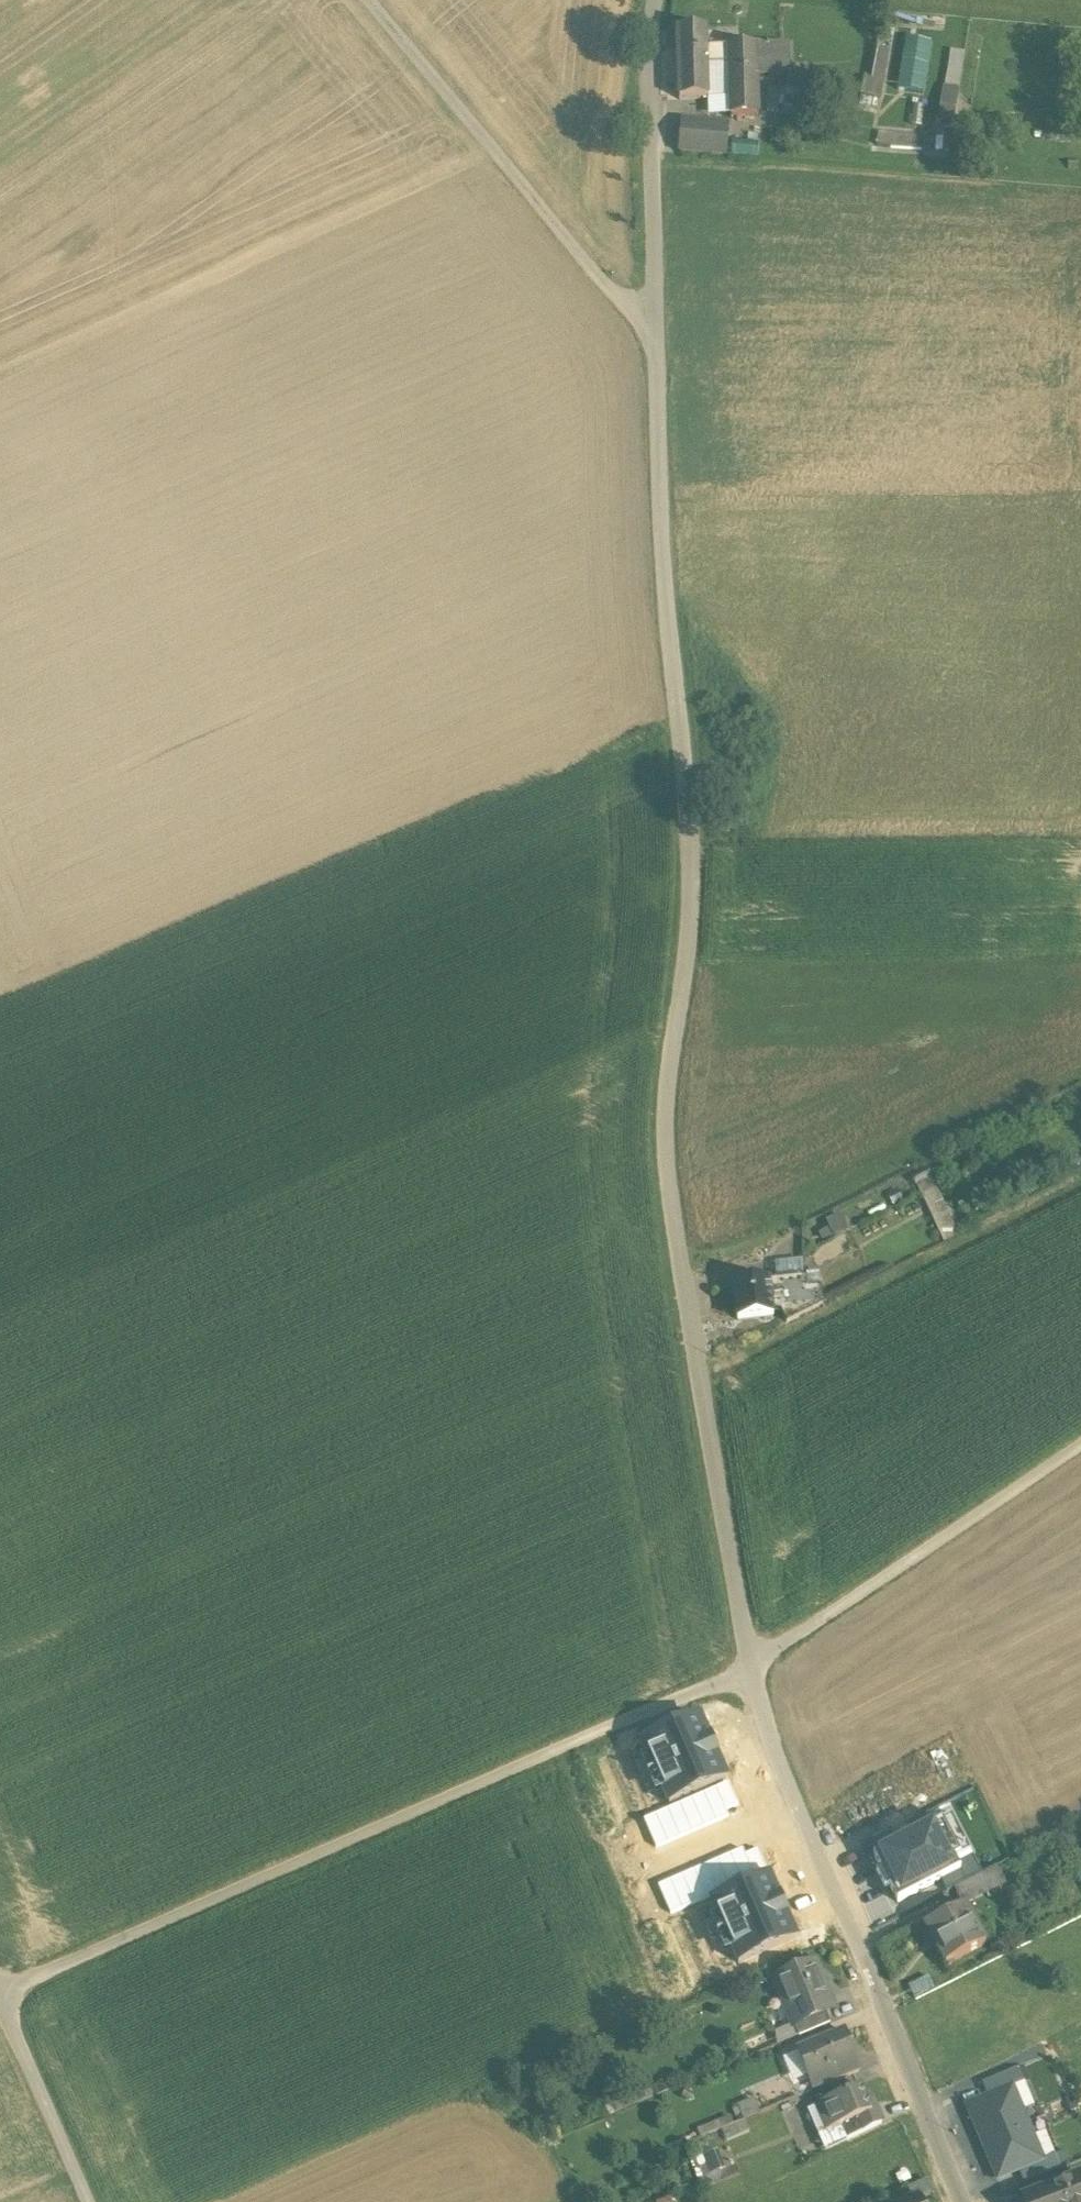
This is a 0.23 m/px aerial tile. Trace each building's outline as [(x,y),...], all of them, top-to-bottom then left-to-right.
[(705,47),(704,30),(678,30),(680,99),(708,98),(707,65),(705,48),(705,47)] [(929,46),(908,42),(900,91),(921,95),(929,46)] [(782,45),(756,46),(757,77),(783,77),(782,45)] [(756,46),(705,47),(705,48),(707,65),(728,64),(730,115),(758,115),(757,77),(756,46)] [(967,122),(975,83),(960,79),(966,51),(952,48),(938,116),(967,122)] [(887,51),(877,50),(871,82),(883,85),(884,77),(882,76),(887,51)] [(808,72),(789,73),(791,92),(809,90),(808,72)] [(866,82),(863,100),(878,103),(883,85),(871,82),(866,82)] [(785,90),(769,88),(767,111),(777,112),(778,97),(784,97),(785,90)] [(727,123),(683,119),(680,153),(720,156),(721,143),(725,144),(727,123)] [(878,132),(877,144),(921,149),(923,137),(878,132)] [(841,1214),(851,1227),(863,1218),(853,1205),(841,1214)] [(815,1242),(848,1232),(842,1214),(810,1224),(815,1242)] [(805,1277),(769,1281),(773,1313),(778,1312),(780,1311),(786,1323),(823,1304),(821,1287),(807,1289),(805,1277)] [(769,1281),(733,1285),(737,1320),(773,1316),(773,1313),(769,1281)] [(699,1719),(640,1745),(646,1758),(641,1760),(656,1795),(661,1793),(669,1809),(728,1783),(699,1719)] [(738,1807),(728,1783),(669,1809),(644,1819),(657,1847),(728,1816),(726,1812),(738,1807)] [(891,1848),(868,1860),(894,1907),(942,1882),(961,1872),(958,1865),(936,1824),(891,1848)] [(884,1835),(862,1847),(868,1860),(891,1848),(884,1835)] [(707,1900),(767,1875),(757,1851),(745,1856),(743,1851),(659,1887),(672,1916),(707,1900)] [(954,1889),(981,1874),(972,1858),(958,1865),(961,1872),(942,1882),(947,1892),(954,1889)] [(981,1874),(954,1889),(961,1903),(1004,1880),(997,1866),(981,1874)] [(730,1953),(736,1968),(796,1943),(767,1875),(707,1900),(714,1916),(710,1918),(725,1955),(730,1953)] [(964,1906),(925,1927),(946,1966),(985,1945),(964,1906)] [(815,1963),(775,1980),(793,2024),(799,2021),(794,2009),(820,1999),(829,1995),(815,1963)] [(820,1999),(794,2009),(799,2021),(793,2024),(794,2026),(826,2013),(820,1999)] [(826,2013),(794,2026),(799,2037),(830,2024),(826,2013)] [(844,2033),(798,2052),(809,2078),(823,2072),(853,2059),(854,2060),(855,2059),(844,2033)] [(853,2059),(823,2072),(828,2085),(859,2072),(854,2060),(853,2059)] [(984,2083),(989,2097),(1013,2087),(1025,2083),(1019,2069),(984,2083)] [(860,2087),(822,2103),(833,2129),(840,2126),(846,2140),(882,2123),(876,2110),(871,2112),(860,2087)] [(968,2105),(982,2143),(1028,2125),(1013,2087),(989,2097),(968,2105)] [(754,2100),(739,2106),(743,2118),(758,2112),(754,2100)] [(982,2143),(997,2180),(1019,2171),(1043,2162),(1028,2125),(982,2143)] [(1043,2162),(1019,2171),(1025,2184),(1061,2170),(1055,2157),(1043,2162)] [(1023,2199),(1024,2201),(1080,2201),(1080,2176),(1023,2199)]
